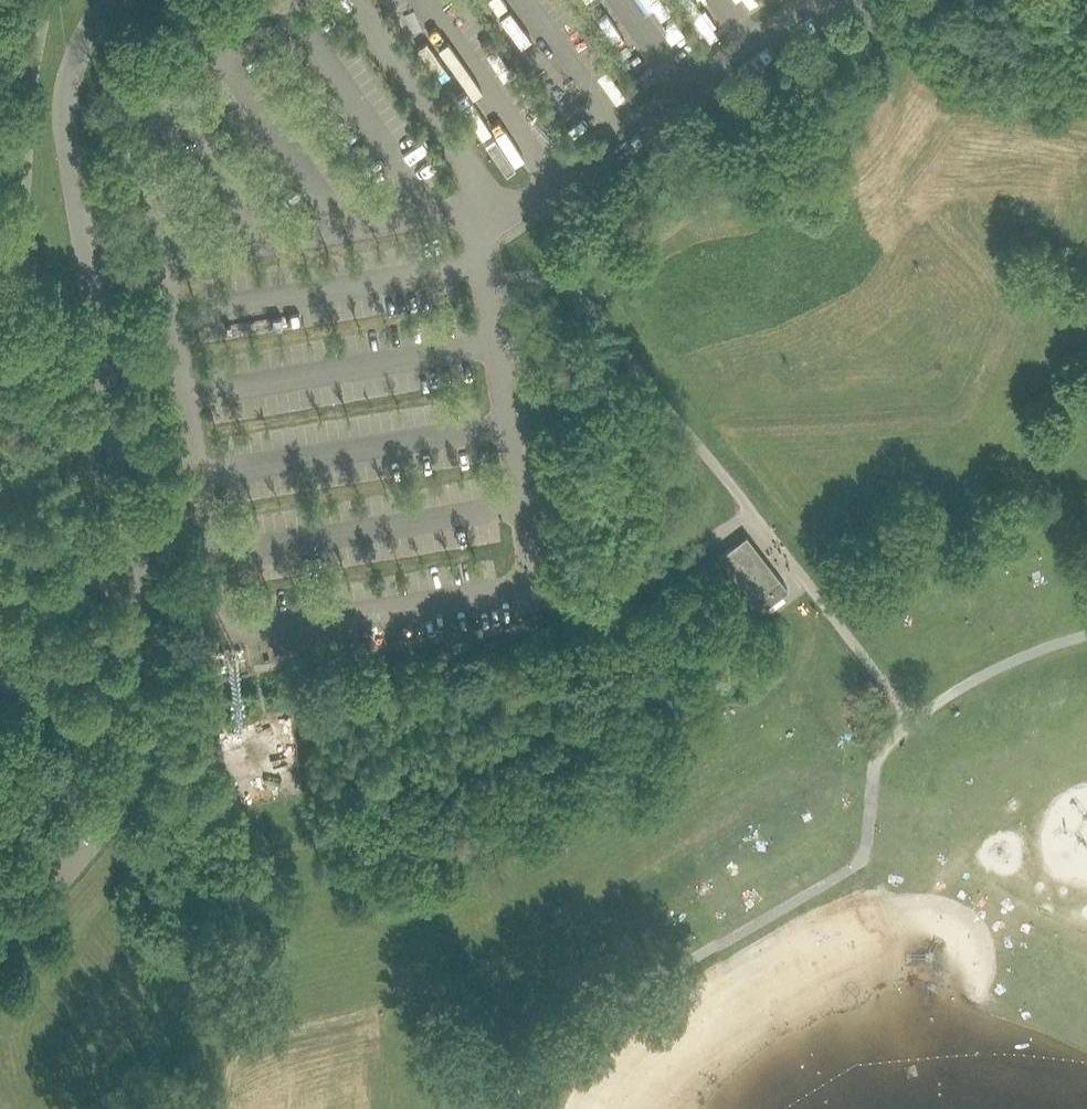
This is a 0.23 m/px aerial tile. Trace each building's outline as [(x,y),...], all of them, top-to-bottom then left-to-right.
[(788,591),(746,536),(719,557),(760,612),(788,591)]
